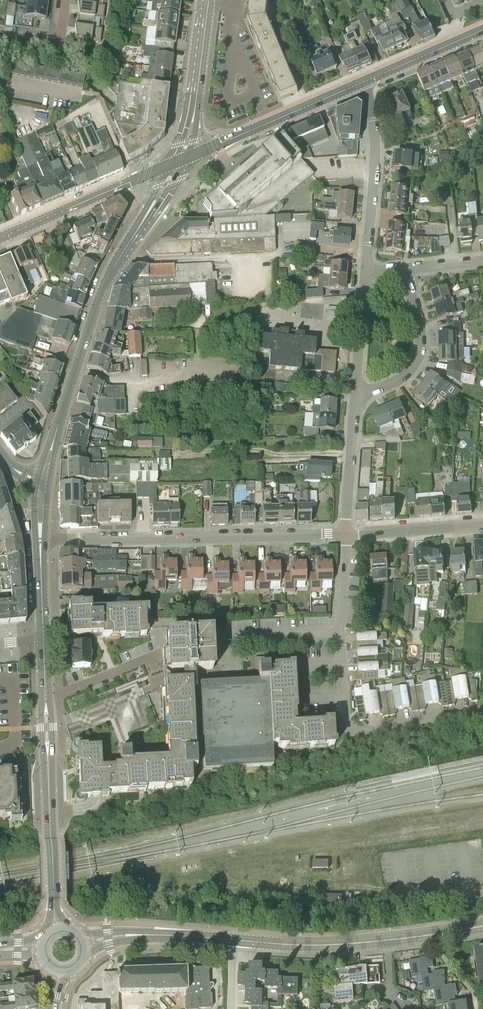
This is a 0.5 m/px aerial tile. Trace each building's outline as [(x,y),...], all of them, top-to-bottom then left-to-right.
[(26,6),(47,8),(48,0),(27,0),(26,6)] [(94,18),(103,19),(105,6),(96,5),(96,0),(79,0),(79,3),(77,3),(79,15),(78,15),(78,14),(77,16),(94,18)] [(179,2),(167,0),(152,0),(151,5),(150,12),(159,13),(159,11),(178,14),(178,12),(180,12),(180,7),(179,7),(179,2)] [(289,96),(298,92),(267,19),(269,0),(251,0),(248,22),(281,99),(289,96)] [(396,2),(401,12),(411,8),(407,0),(395,0),(396,2)] [(392,16),(397,14),(401,12),(396,2),(387,6),(392,16)] [(15,4),(7,4),(6,17),(14,18),(15,4)] [(25,17),(46,20),(47,8),(26,6),(25,17)] [(363,29),(365,33),(371,30),(373,30),(365,12),(357,16),(363,29)] [(142,27),(155,29),(175,32),(176,26),(178,26),(179,19),(177,19),(178,16),(155,13),(154,22),(143,20),(142,27)] [(421,24),(416,14),(410,17),(422,43),(436,37),(428,21),(421,24)] [(75,37),(75,38),(100,42),(102,29),(93,28),(94,18),(77,16),(76,26),(75,25),(76,37),(75,37)] [(402,25),(399,18),(392,21),(385,24),(388,31),(395,48),(397,47),(399,48),(402,47),(402,45),(408,42),(404,33),(407,32),(403,24),(402,25)] [(340,27),(360,69),(378,61),(369,39),(361,42),(364,48),(355,52),(355,49),(357,48),(354,41),(358,39),(355,32),(351,34),(346,24),(340,27)] [(347,75),(360,69),(340,27),(339,27),(351,53),(346,56),(339,40),(338,41),(336,36),(330,39),(337,52),(347,75)] [(395,48),(388,31),(381,34),(378,27),(373,30),(371,30),(374,37),(373,38),(377,46),(380,44),(384,53),(390,50),(392,52),(395,50),(395,48)] [(175,33),(175,32),(155,29),(154,42),(153,47),(144,46),(173,50),(175,38),(176,38),(177,33),(175,33)] [(337,52),(330,39),(329,36),(323,39),(326,46),(310,53),(312,59),(309,60),(310,63),(311,62),(316,76),(316,77),(321,75),(322,78),(328,75),(327,73),(338,68),(332,55),(337,52)] [(172,55),(173,50),(144,46),(143,57),(150,58),(149,67),(171,70),(173,56),(172,55)] [(482,73),(482,55),(480,49),(468,54),(477,73),(478,76),(482,73)] [(477,73),(468,54),(455,59),(464,78),(467,86),(480,80),(477,73)] [(452,83),(464,78),(455,59),(443,64),(452,83)] [(12,62),(9,73),(16,75),(18,63),(12,62)] [(24,64),(18,63),(16,75),(22,76),(24,64)] [(30,66),(24,64),(22,76),(28,77),(30,66)] [(439,89),(452,83),(443,64),(431,70),(439,89)] [(36,67),(30,66),(28,77),(34,78),(36,67)] [(42,68),(36,67),(34,78),(40,79),(42,68)] [(169,83),(171,70),(149,67),(148,75),(141,74),(140,79),(153,81),(169,83)] [(48,69),(42,68),(40,79),(46,80),(48,69)] [(54,70),(48,69),(46,80),(52,82),(54,70)] [(60,71),(54,70),(52,82),(58,83),(60,71)] [(442,96),(439,89),(431,70),(417,76),(428,102),(442,96)] [(66,73),(60,71),(58,83),(64,84),(66,73)] [(72,74),(66,73),(64,84),(70,85),(72,74)] [(78,75),(72,74),(70,85),(76,86),(78,75)] [(84,76),(78,75),(76,86),(82,88),(84,76)] [(163,130),(168,89),(118,82),(114,120),(125,144),(118,147),(126,163),(142,155),(163,137),(164,130),(163,130)] [(401,94),(401,93),(398,92),(395,94),(394,96),(395,97),(388,100),(399,126),(405,124),(404,120),(412,117),(410,112),(411,112),(403,94),(401,94)] [(360,106),(354,102),(332,112),(326,115),(337,142),(338,149),(345,149),(347,149),(347,156),(356,155),(358,128),(360,106)] [(77,117),(72,120),(88,157),(99,181),(123,171),(98,114),(93,116),(92,115),(87,117),(91,125),(82,128),(77,117)] [(283,134),(284,135),(289,143),(292,141),(299,158),(312,158),(307,148),(328,139),(319,118),(288,131),(288,133),(285,135),(283,133),(283,134)] [(38,139),(54,132),(51,124),(35,133),(38,139)] [(35,133),(15,142),(20,153),(16,155),(17,157),(21,155),(27,169),(43,205),(63,197),(45,156),(38,139),(35,133)] [(56,134),(48,138),(51,146),(59,143),(56,134)] [(300,160),(289,143),(284,135),(270,148),(269,147),(268,148),(271,151),(262,159),(259,156),(257,157),(258,158),(238,176),(237,175),(235,176),(236,177),(233,180),(233,179),(231,180),(232,181),(227,185),(226,184),(225,185),(226,186),(209,201),(210,220),(266,217),(313,175),(300,160)] [(462,152),(459,145),(451,148),(454,155),(462,152)] [(80,189),(88,186),(84,175),(85,175),(82,168),(81,168),(78,161),(75,153),(72,148),(67,150),(73,164),(75,163),(77,169),(73,170),(67,157),(66,158),(70,166),(80,189)] [(45,156),(63,197),(75,191),(64,168),(61,160),(55,163),(50,153),(45,156)] [(422,155),(395,153),(394,168),(421,170),(422,155)] [(88,157),(78,161),(81,168),(82,168),(85,175),(84,175),(88,186),(99,181),(88,157)] [(75,191),(80,189),(70,166),(66,158),(61,160),(64,168),(75,191)] [(434,175),(447,170),(445,164),(432,170),(434,175)] [(14,183),(6,187),(18,216),(43,205),(27,169),(18,173),(21,179),(14,182),(14,183)] [(321,204),(351,206),(352,194),(352,188),(339,189),(340,193),(338,193),(332,192),(332,199),(321,198),(321,204)] [(391,202),(413,204),(414,196),(411,196),(412,190),(392,188),(391,202)] [(118,201),(91,212),(97,227),(109,222),(110,220),(118,224),(126,208),(118,201)] [(413,204),(391,202),(390,214),(409,215),(410,210),(407,209),(407,204),(413,204)] [(351,206),(321,204),(315,203),(314,209),(315,209),(314,210),(336,212),(336,218),(350,219),(351,206)] [(477,221),(478,221),(477,215),(467,217),(466,222),(459,223),(460,229),(456,230),(456,228),(457,239),(457,238),(460,237),(461,244),(462,244),(462,246),(471,245),(471,243),(472,243),(471,236),(472,234),(478,234),(477,221)] [(266,217),(210,220),(210,221),(198,221),(198,220),(188,221),(188,222),(183,222),(147,252),(150,257),(264,251),(276,251),(275,239),(274,225),(290,224),(289,216),(265,217),(266,217)] [(88,240),(86,236),(91,234),(89,230),(94,228),(91,220),(73,228),(79,243),(87,239),(87,240),(88,240)] [(100,262),(118,224),(110,220),(109,222),(108,225),(107,225),(102,235),(96,233),(86,254),(86,255),(92,258),(100,262)] [(310,230),(316,230),(323,231),(324,224),(311,223),(310,230)] [(388,236),(407,238),(408,227),(389,225),(388,236)] [(349,232),(332,231),(332,232),(329,232),(328,237),(332,238),(331,244),(348,246),(349,232)] [(67,250),(74,247),(68,235),(61,238),(67,250)] [(411,239),(407,238),(388,236),(386,250),(405,252),(410,253),(411,239)] [(440,247),(450,246),(449,236),(438,238),(440,247)] [(308,243),(296,242),(294,257),(307,257),(308,243)] [(46,252),(44,245),(37,248),(40,255),(46,252)] [(29,254),(27,248),(13,254),(18,266),(16,267),(24,286),(25,287),(34,283),(29,272),(43,266),(36,251),(29,254)] [(79,260),(89,264),(92,258),(86,255),(79,252),(75,253),(79,260)] [(97,268),(89,264),(79,260),(75,253),(70,264),(73,265),(69,274),(75,277),(74,278),(89,284),(97,268)] [(9,301),(10,304),(27,297),(10,256),(0,260),(0,305),(9,301)] [(329,275),(345,277),(346,264),(323,262),(323,269),(329,269),(329,275)] [(121,279),(212,273),(212,263),(130,267),(121,279)] [(75,277),(69,274),(68,274),(65,272),(62,278),(69,281),(67,287),(60,284),(59,287),(85,296),(88,287),(89,284),(74,278),(75,277)] [(205,283),(207,284),(207,280),(217,279),(216,273),(212,273),(121,279),(112,290),(205,283)] [(318,275),(318,284),(321,284),(321,288),(322,289),(328,289),(344,290),(345,277),(329,275),(322,275),(318,275)] [(112,290),(107,312),(124,311),(216,305),(215,283),(207,284),(112,290)] [(322,290),(322,289),(321,288),(321,284),(318,284),(317,290),(305,291),(305,299),(323,298),(322,290)] [(80,311),(85,296),(59,287),(58,289),(53,287),(49,300),(80,311)] [(452,300),(468,296),(470,295),(468,289),(449,295),(447,288),(431,292),(435,306),(452,301),(452,300)] [(80,311),(49,300),(45,299),(39,297),(33,314),(42,317),(75,327),(80,312),(80,311)] [(452,301),(435,306),(439,319),(445,317),(444,317),(457,313),(457,314),(464,312),(462,305),(461,306),(460,304),(464,302),(462,298),(452,301)] [(150,309),(137,310),(138,320),(151,319),(151,312),(150,309)] [(36,337),(37,334),(40,322),(42,317),(33,314),(20,310),(5,326),(0,330),(0,341),(20,348),(29,351),(31,352),(36,337)] [(120,334),(124,311),(107,312),(103,335),(120,334)] [(40,322),(37,334),(36,337),(69,347),(75,327),(42,317),(40,322)] [(461,334),(460,323),(447,324),(447,334),(440,334),(440,348),(456,348),(456,334),(461,334)] [(258,336),(257,352),(270,353),(269,368),(300,371),(300,370),(312,372),(335,373),(337,350),(315,348),(315,340),(303,339),(304,331),(287,330),(287,329),(280,329),(280,330),(279,330),(279,331),(271,331),(271,337),(258,336)] [(120,357),(142,356),(141,339),(140,333),(126,334),(127,352),(120,352),(120,357)] [(111,350),(121,349),(123,340),(116,338),(116,335),(120,335),(120,334),(103,335),(102,338),(100,337),(96,339),(94,345),(111,350)] [(120,351),(121,349),(111,350),(94,345),(91,355),(109,360),(110,361),(120,357),(120,351)] [(27,357),(29,351),(20,348),(18,354),(27,357)] [(456,348),(440,348),(440,362),(448,362),(449,370),(461,373),(461,371),(465,372),(467,366),(465,365),(461,362),(461,361),(464,358),(464,348),(456,348)] [(111,367),(110,361),(109,360),(91,355),(86,368),(107,375),(120,373),(119,366),(111,367)] [(35,373),(58,380),(62,367),(34,358),(32,364),(37,366),(35,373)] [(7,374),(12,371),(16,367),(11,360),(1,367),(7,374)] [(459,382),(461,373),(449,370),(447,377),(459,382)] [(31,384),(35,385),(36,381),(37,381),(38,379),(41,380),(39,387),(38,389),(54,394),(58,380),(35,373),(32,372),(30,378),(33,379),(31,384)] [(423,385),(436,395),(445,402),(446,401),(451,406),(455,400),(446,394),(452,387),(445,381),(443,383),(431,373),(423,385)] [(46,418),(53,396),(54,394),(38,389),(39,387),(35,385),(31,384),(33,379),(30,378),(26,377),(24,382),(22,381),(21,385),(26,395),(34,397),(33,401),(46,418)] [(124,399),(124,387),(110,387),(94,382),(94,384),(83,380),(78,395),(76,404),(91,406),(92,400),(124,399)] [(249,383),(236,383),(236,396),(250,396),(249,383)] [(274,391),(283,391),(283,384),(283,383),(274,383),(274,391)] [(428,406),(436,395),(423,385),(415,395),(428,406)] [(18,401),(7,387),(0,392),(0,414),(18,401)] [(70,420),(88,424),(95,426),(98,414),(114,414),(114,415),(126,415),(125,399),(124,399),(92,400),(91,406),(76,404),(76,405),(74,404),(70,420)] [(313,415),(334,416),(335,401),(314,399),(314,401),(313,401),(312,413),(313,413),(313,415)] [(392,423),(393,425),(399,423),(399,422),(406,419),(399,403),(386,408),(392,423)] [(380,428),(392,423),(386,408),(373,413),(380,428)] [(430,425),(435,421),(426,412),(422,417),(430,425)] [(30,413),(0,436),(15,456),(36,440),(32,435),(35,433),(33,430),(34,429),(34,427),(34,426),(38,423),(30,413)] [(333,430),(334,416),(313,415),(312,428),(304,427),(303,437),(318,437),(318,429),(333,430)] [(88,424),(70,420),(63,450),(99,449),(107,449),(107,443),(100,443),(95,442),(91,442),(91,444),(87,444),(89,436),(106,440),(108,433),(95,430),(92,431),(87,430),(88,424)] [(415,440),(420,434),(416,424),(409,426),(415,440)] [(401,428),(395,430),(399,436),(404,434),(401,428)] [(400,442),(399,436),(395,430),(385,434),(386,442),(400,442)] [(151,439),(137,439),(137,448),(152,448),(151,439)] [(67,461),(100,461),(99,449),(63,450),(67,450),(67,461)] [(371,483),(372,449),(362,449),(361,483),(371,483)] [(61,461),(59,484),(135,483),(157,483),(157,460),(100,461),(67,461),(61,461)] [(329,478),(331,465),(317,464),(305,464),(305,473),(292,472),(292,481),(301,481),(307,481),(320,481),(320,477),(321,478),(323,478),(329,478)] [(383,499),(384,477),(376,477),(376,484),(370,484),(369,490),(369,495),(370,495),(370,521),(383,520),(383,499)] [(383,499),(383,520),(395,519),(396,499),(390,499),(391,483),(391,477),(384,477),(383,499)] [(262,506),(262,490),(261,490),(261,481),(254,481),(255,506),(262,506)] [(203,497),(211,497),(211,482),(202,482),(202,497),(203,497)] [(216,505),(212,505),(212,482),(211,482),(211,497),(203,497),(203,512),(211,512),(211,525),(227,525),(227,509),(226,509),(226,505),(216,505)] [(254,491),(254,482),(245,482),(245,492),(254,491)] [(135,483),(136,483),(136,499),(149,499),(149,505),(152,505),(152,526),(169,526),(168,523),(179,523),(179,499),(168,499),(169,504),(156,504),(155,483),(157,483),(135,483)] [(79,484),(59,484),(60,510),(82,509),(82,510),(91,509),(91,529),(97,528),(97,524),(98,524),(97,504),(97,492),(97,484),(79,484)] [(111,485),(97,485),(97,493),(111,493),(111,485)] [(308,492),(308,488),(307,488),(301,488),(300,488),(300,492),(295,492),(296,500),(296,524),(310,523),(311,522),(310,507),(310,505),(310,492),(308,492)] [(431,516),(429,493),(415,494),(415,489),(407,489),(408,504),(415,503),(416,517),(431,516)] [(10,506),(5,491),(5,490),(0,493),(0,514),(10,506)] [(278,524),(278,496),(278,502),(270,502),(270,490),(262,490),(262,506),(262,524),(278,524)] [(354,521),(368,521),(369,495),(369,490),(357,490),(354,521)] [(429,493),(431,516),(446,515),(445,500),(444,496),(443,492),(429,493)] [(482,494),(482,495),(481,496),(480,492),(474,492),(473,503),(482,502),(482,494)] [(278,496),(278,524),(293,524),(293,523),(294,523),(294,507),(294,505),(293,505),(293,501),(286,501),(286,496),(278,496)] [(472,513),(471,498),(471,497),(456,498),(456,499),(457,499),(458,514),(472,513)] [(113,501),(114,521),(119,520),(119,524),(130,523),(130,503),(119,504),(119,500),(113,501)] [(109,521),(114,521),(113,501),(107,501),(108,504),(97,504),(98,524),(109,524),(109,521)] [(248,506),(246,504),(240,504),(240,508),(240,525),(254,524),(254,508),(254,506),(248,506)] [(15,524),(10,506),(0,514),(0,525),(1,527),(5,525),(5,526),(10,524),(10,526),(15,524)] [(60,529),(91,529),(91,509),(82,510),(82,509),(60,510),(60,529)] [(1,543),(19,538),(15,524),(10,526),(10,524),(5,526),(5,525),(1,527),(0,525),(0,543),(1,543)] [(22,556),(19,538),(1,543),(0,543),(0,558),(22,556)] [(482,563),(482,543),(475,544),(475,547),(471,547),(472,557),(475,556),(476,572),(475,572),(476,577),(482,577),(482,563)] [(97,550),(97,562),(109,561),(108,549),(97,550)] [(92,562),(97,562),(97,550),(60,550),(60,562),(92,562)] [(431,583),(429,553),(429,551),(422,551),(421,550),(416,551),(416,552),(415,552),(416,570),(416,575),(417,584),(431,583)] [(453,574),(460,573),(466,572),(465,568),(464,550),(451,551),(453,574)] [(429,553),(431,583),(438,582),(437,579),(437,573),(443,573),(441,552),(429,553)] [(23,573),(22,557),(22,556),(0,558),(0,574),(23,573)] [(388,576),(387,556),(371,557),(372,571),(373,577),(388,576)] [(168,561),(168,557),(160,557),(161,574),(155,574),(155,572),(154,572),(155,591),(165,591),(165,581),(176,581),(176,561),(168,561)] [(202,581),(202,560),(194,560),(194,557),(186,557),(187,574),(181,574),(181,572),(180,572),(180,590),(191,590),(191,580),(202,581)] [(297,562),(297,558),(290,559),(290,576),(285,576),(285,574),(284,574),(284,593),(295,593),(295,583),(306,582),(306,562),(297,562)] [(323,562),(323,558),(316,558),(316,575),(311,575),(311,573),(310,574),(310,592),(321,592),(320,582),(332,582),(331,562),(323,562)] [(246,563),(245,559),(238,560),(239,577),(233,577),(233,575),(232,575),(233,594),(243,593),(243,583),(254,583),(254,563),(246,563)] [(271,563),(271,559),(264,559),(264,576),(259,576),(259,575),(258,575),(258,593),(269,593),(269,583),(280,583),(280,563),(271,563)] [(220,564),(219,560),(212,560),(213,577),(207,577),(207,576),(206,576),(207,594),(217,594),(217,584),(229,584),(228,564),(220,564)] [(116,561),(109,561),(97,562),(92,562),(92,569),(117,568),(117,571),(126,570),(126,561),(116,561)] [(92,562),(60,562),(60,576),(81,576),(81,573),(85,570),(85,569),(92,569),(92,562)] [(24,592),(23,573),(0,574),(0,594),(11,593),(24,592)] [(81,576),(60,576),(61,590),(90,590),(90,589),(90,577),(90,576),(81,576)] [(118,589),(118,579),(118,576),(90,577),(90,589),(118,589)] [(131,583),(131,579),(118,579),(118,589),(131,589),(131,583)] [(394,581),(393,585),(393,592),(404,592),(405,582),(394,581)] [(464,595),(477,594),(477,582),(464,582),(464,595)] [(445,611),(445,599),(446,583),(440,583),(439,602),(437,602),(437,610),(445,611)] [(393,592),(393,585),(384,585),(382,615),(391,616),(393,592)] [(412,631),(414,588),(406,588),(404,631),(412,631)] [(26,622),(24,592),(11,593),(12,603),(0,604),(0,625),(26,622)] [(163,672),(168,672),(206,670),(213,669),(213,665),(214,665),(213,635),(211,635),(211,631),(208,632),(208,628),(192,629),(192,618),(153,619),(152,617),(148,617),(148,607),(91,610),(91,603),(69,605),(68,613),(67,613),(68,627),(70,627),(70,635),(101,633),(102,637),(109,637),(109,639),(138,638),(138,636),(146,635),(146,630),(168,629),(168,633),(166,634),(167,652),(161,652),(163,672)] [(217,615),(219,607),(212,605),(210,613),(217,615)] [(260,615),(268,614),(268,606),(260,606),(260,615)] [(377,649),(376,641),(387,640),(387,633),(357,635),(357,641),(356,641),(355,643),(355,644),(352,644),(353,651),(358,650),(377,649)] [(89,653),(89,643),(71,644),(72,668),(78,667),(78,668),(79,668),(79,667),(90,667),(90,658),(91,658),(91,653),(89,653)] [(378,664),(377,656),(388,655),(388,648),(377,649),(358,650),(358,656),(357,656),(356,658),(356,659),(353,659),(354,666),(359,665),(378,664)] [(269,680),(272,746),(273,746),(273,745),(277,745),(277,749),(285,748),(285,750),(327,748),(327,746),(334,746),(333,730),(333,718),(332,718),(332,720),(324,721),(324,723),(293,725),(293,722),(295,722),(295,716),(297,716),(294,665),(293,665),(293,666),(273,667),(273,671),(269,671),(268,666),(265,666),(265,658),(256,659),(256,667),(258,667),(259,681),(269,680)] [(359,665),(359,671),(358,671),(356,673),(356,674),(354,674),(354,681),(379,679),(378,671),(389,670),(389,663),(378,664),(359,665)] [(456,699),(462,698),(458,670),(450,668),(453,681),(444,682),(449,706),(455,705),(454,703),(455,702),(456,701),(456,699)] [(458,670),(462,698),(469,697),(469,698),(471,700),(472,702),(478,701),(477,689),(477,681),(466,680),(466,677),(467,671),(450,668),(458,670)] [(427,671),(434,669),(421,673),(423,686),(415,687),(419,711),(425,710),(425,708),(427,706),(427,705),(433,703),(427,671)] [(449,706),(444,682),(436,684),(434,669),(427,671),(433,703),(439,702),(439,704),(441,705),(442,705),(442,707),(449,706)] [(419,711),(415,687),(407,689),(405,678),(398,679),(403,708),(409,707),(410,709),(411,710),(412,710),(413,712),(419,711)] [(397,710),(403,708),(398,679),(391,680),(393,691),(385,692),(389,716),(396,715),(395,713),(396,713),(397,711),(397,710)] [(78,742),(75,742),(74,743),(73,745),(72,748),(73,750),(75,752),(78,753),(78,757),(75,757),(76,775),(79,775),(80,792),(77,793),(75,795),(74,797),(75,800),(76,802),(79,803),(81,803),(84,802),(85,800),(86,797),(109,796),(108,793),(145,792),(145,789),(182,787),(182,786),(192,785),(191,768),(196,768),(196,769),(197,769),(192,684),(192,680),(168,682),(165,682),(166,700),(162,700),(163,721),(168,721),(168,731),(170,731),(171,747),(168,747),(168,757),(169,757),(169,758),(152,758),(152,761),(130,762),(130,756),(135,754),(131,744),(125,746),(125,751),(120,751),(121,766),(101,767),(101,746),(83,747),(82,744),(81,743),(78,742)] [(207,684),(196,684),(192,684),(197,769),(197,770),(273,765),(272,746),(269,680),(259,681),(218,683),(218,680),(207,680),(207,684)] [(389,716),(385,692),(377,694),(375,683),(369,684),(374,714),(380,712),(380,714),(382,715),(383,715),(383,717),(389,716)] [(367,715),(374,714),(369,684),(362,685),(364,696),(355,697),(359,721),(366,720),(366,718),(368,716),(367,715)] [(80,712),(67,714),(70,732),(83,729),(80,712)] [(15,772),(0,773),(0,817),(9,817),(10,821),(22,820),(21,808),(17,808),(16,792),(20,792),(20,783),(16,783),(15,772)] [(329,861),(313,861),(313,869),(329,869),(329,861)] [(342,904),(342,895),(325,895),(325,904),(342,904)] [(480,987),(482,987),(482,948),(475,950),(480,987)] [(411,976),(428,973),(427,968),(433,967),(432,956),(420,958),(421,961),(410,962),(411,976)] [(118,972),(118,975),(118,976),(116,976),(116,980),(118,979),(118,993),(125,993),(153,992),(153,993),(184,992),(185,970),(168,970),(167,962),(135,963),(136,971),(118,972)] [(185,967),(185,970),(184,992),(184,1008),(198,1008),(210,1008),(212,1007),(211,995),(210,993),(210,990),(213,988),(212,987),(213,985),(212,984),(210,984),(210,985),(209,984),(209,969),(207,968),(194,968),(189,963),(185,967)] [(263,971),(263,964),(249,964),(249,971),(246,971),(246,974),(238,974),(237,987),(246,988),(245,1004),(252,1004),(251,1008),(268,1008),(268,1007),(281,1008),(281,995),(297,996),(298,979),(279,978),(279,972),(263,971)] [(379,966),(345,968),(345,969),(347,969),(348,975),(339,975),(340,986),(334,986),(335,1002),(353,1001),(352,985),(380,983),(379,966)] [(423,990),(440,988),(439,982),(445,981),(444,971),(432,972),(433,975),(428,975),(428,973),(411,976),(412,978),(421,977),(423,990)] [(118,993),(118,979),(116,980),(116,976),(118,976),(118,975),(102,975),(103,1002),(86,1003),(86,1007),(81,1007),(82,1008),(119,1008),(118,993)] [(34,994),(32,980),(31,978),(25,979),(25,981),(4,984),(0,984),(0,992),(12,990),(13,996),(13,997),(34,994)] [(435,1004),(455,1002),(455,996),(457,995),(456,985),(444,986),(444,988),(440,989),(440,988),(423,990),(423,992),(433,990),(435,1004)] [(130,1005),(125,1005),(125,993),(118,993),(119,1008),(139,1008),(139,1005),(130,1005)] [(13,997),(14,1002),(0,1004),(0,1008),(25,1008),(29,1008),(34,1008),(36,1008),(35,1007),(36,1007),(34,994),(13,997)] [(435,1004),(435,1006),(445,1004),(446,1008),(467,1008),(466,1001),(455,1002),(435,1004)]
